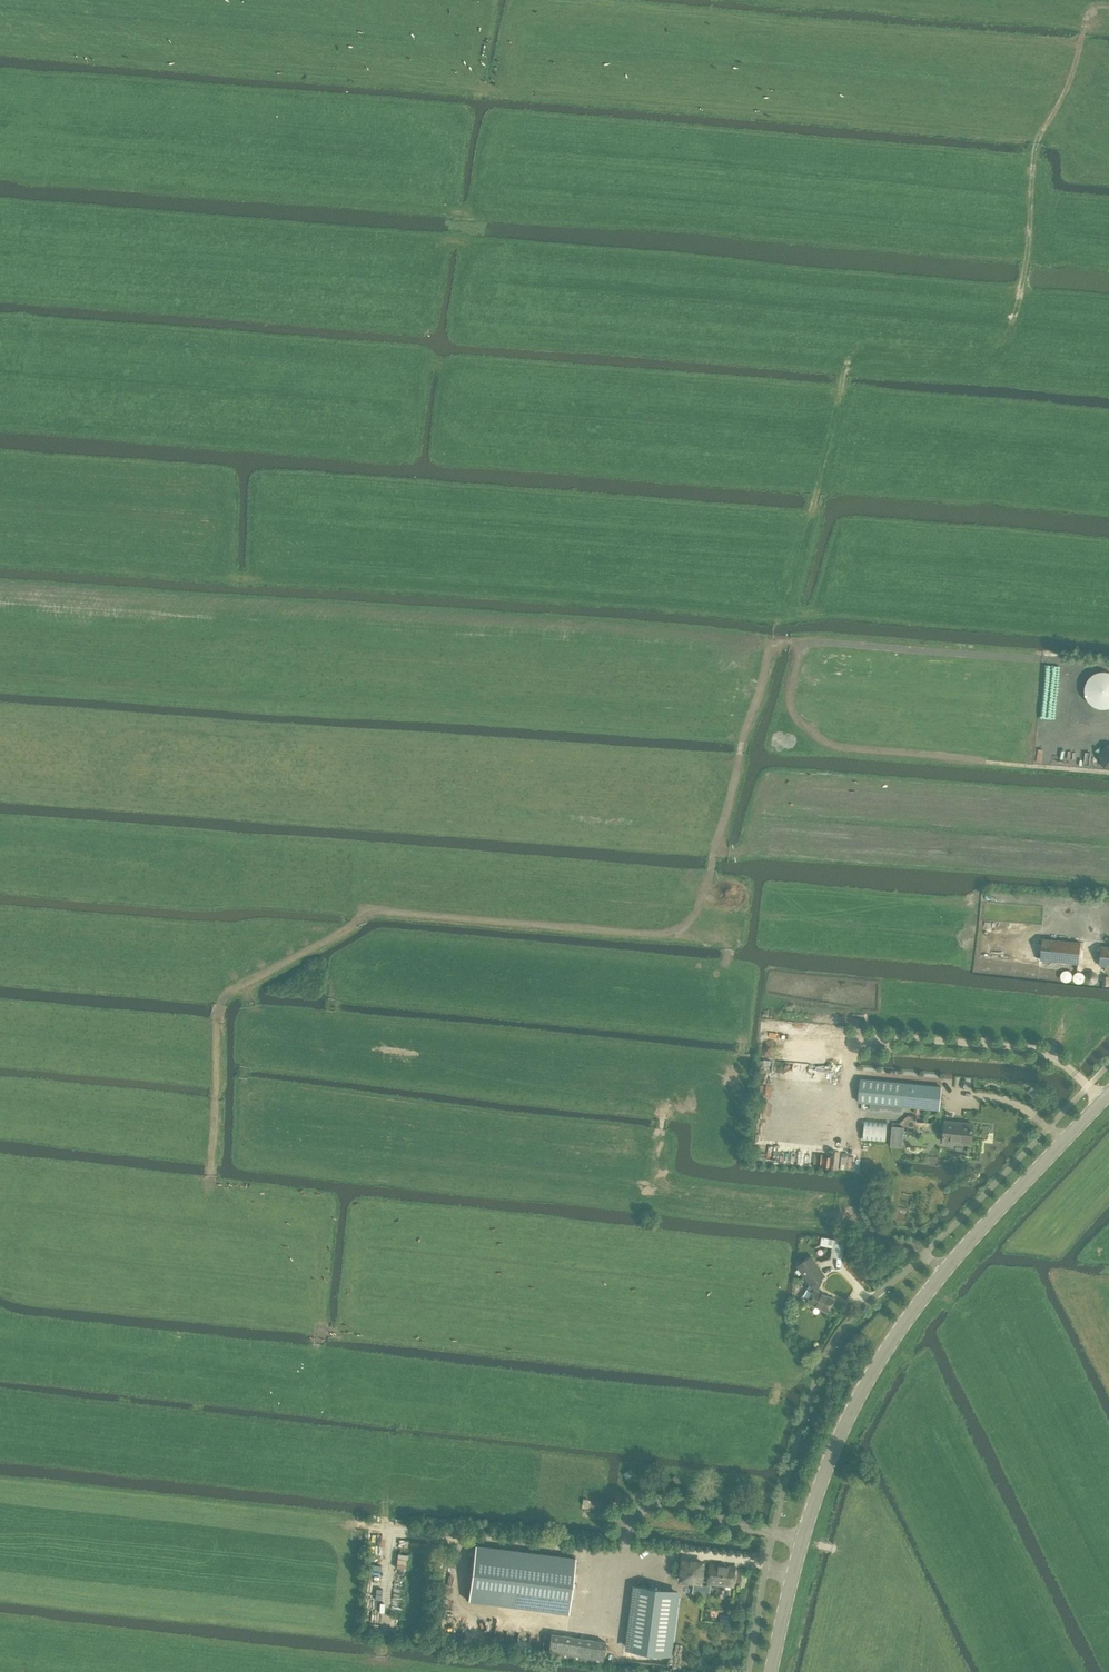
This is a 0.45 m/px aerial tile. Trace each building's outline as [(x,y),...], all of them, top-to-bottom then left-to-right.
[(1108,672),(1103,671),(1097,672),(1092,675),(1088,679),(1085,684),(1084,690),(1085,696),(1088,701),(1092,705),(1097,708),(1103,709),(1108,708),(1108,672)] [(1078,964),(1081,942),(1043,938),(1041,960),(1078,964)] [(1102,946),(1100,966),(1108,967),(1108,947),(1102,946)] [(826,1035),(825,1045),(836,1046),(837,1036),(826,1035)] [(861,1078),(859,1103),(871,1104),(870,1112),(901,1115),(902,1107),(914,1108),(914,1113),(919,1113),(920,1109),(939,1111),(942,1086),(861,1078)] [(887,1121),(865,1119),(863,1140),(865,1140),(880,1141),(885,1142),(887,1121)] [(971,1145),(974,1123),(946,1120),(944,1142),(971,1145)] [(828,1312),(834,1300),(818,1292),(823,1280),(822,1279),(826,1276),(812,1256),(797,1266),(810,1287),(804,1299),(808,1301),(828,1312)] [(631,1469),(623,1474),(626,1479),(634,1474),(631,1469)] [(475,1545),(468,1601),(568,1613),(575,1558),(475,1545)] [(702,1578),(709,1578),(710,1568),(703,1568),(703,1563),(683,1560),(681,1580),(701,1583),(702,1578)] [(734,1587),(736,1567),(711,1564),(710,1568),(709,1578),(708,1584),(734,1587)] [(707,1595),(708,1586),(694,1585),(693,1593),(707,1595)] [(636,1587),(628,1648),(670,1653),(678,1592),(636,1587)] [(602,1664),(606,1642),(551,1633),(548,1656),(602,1664)]
